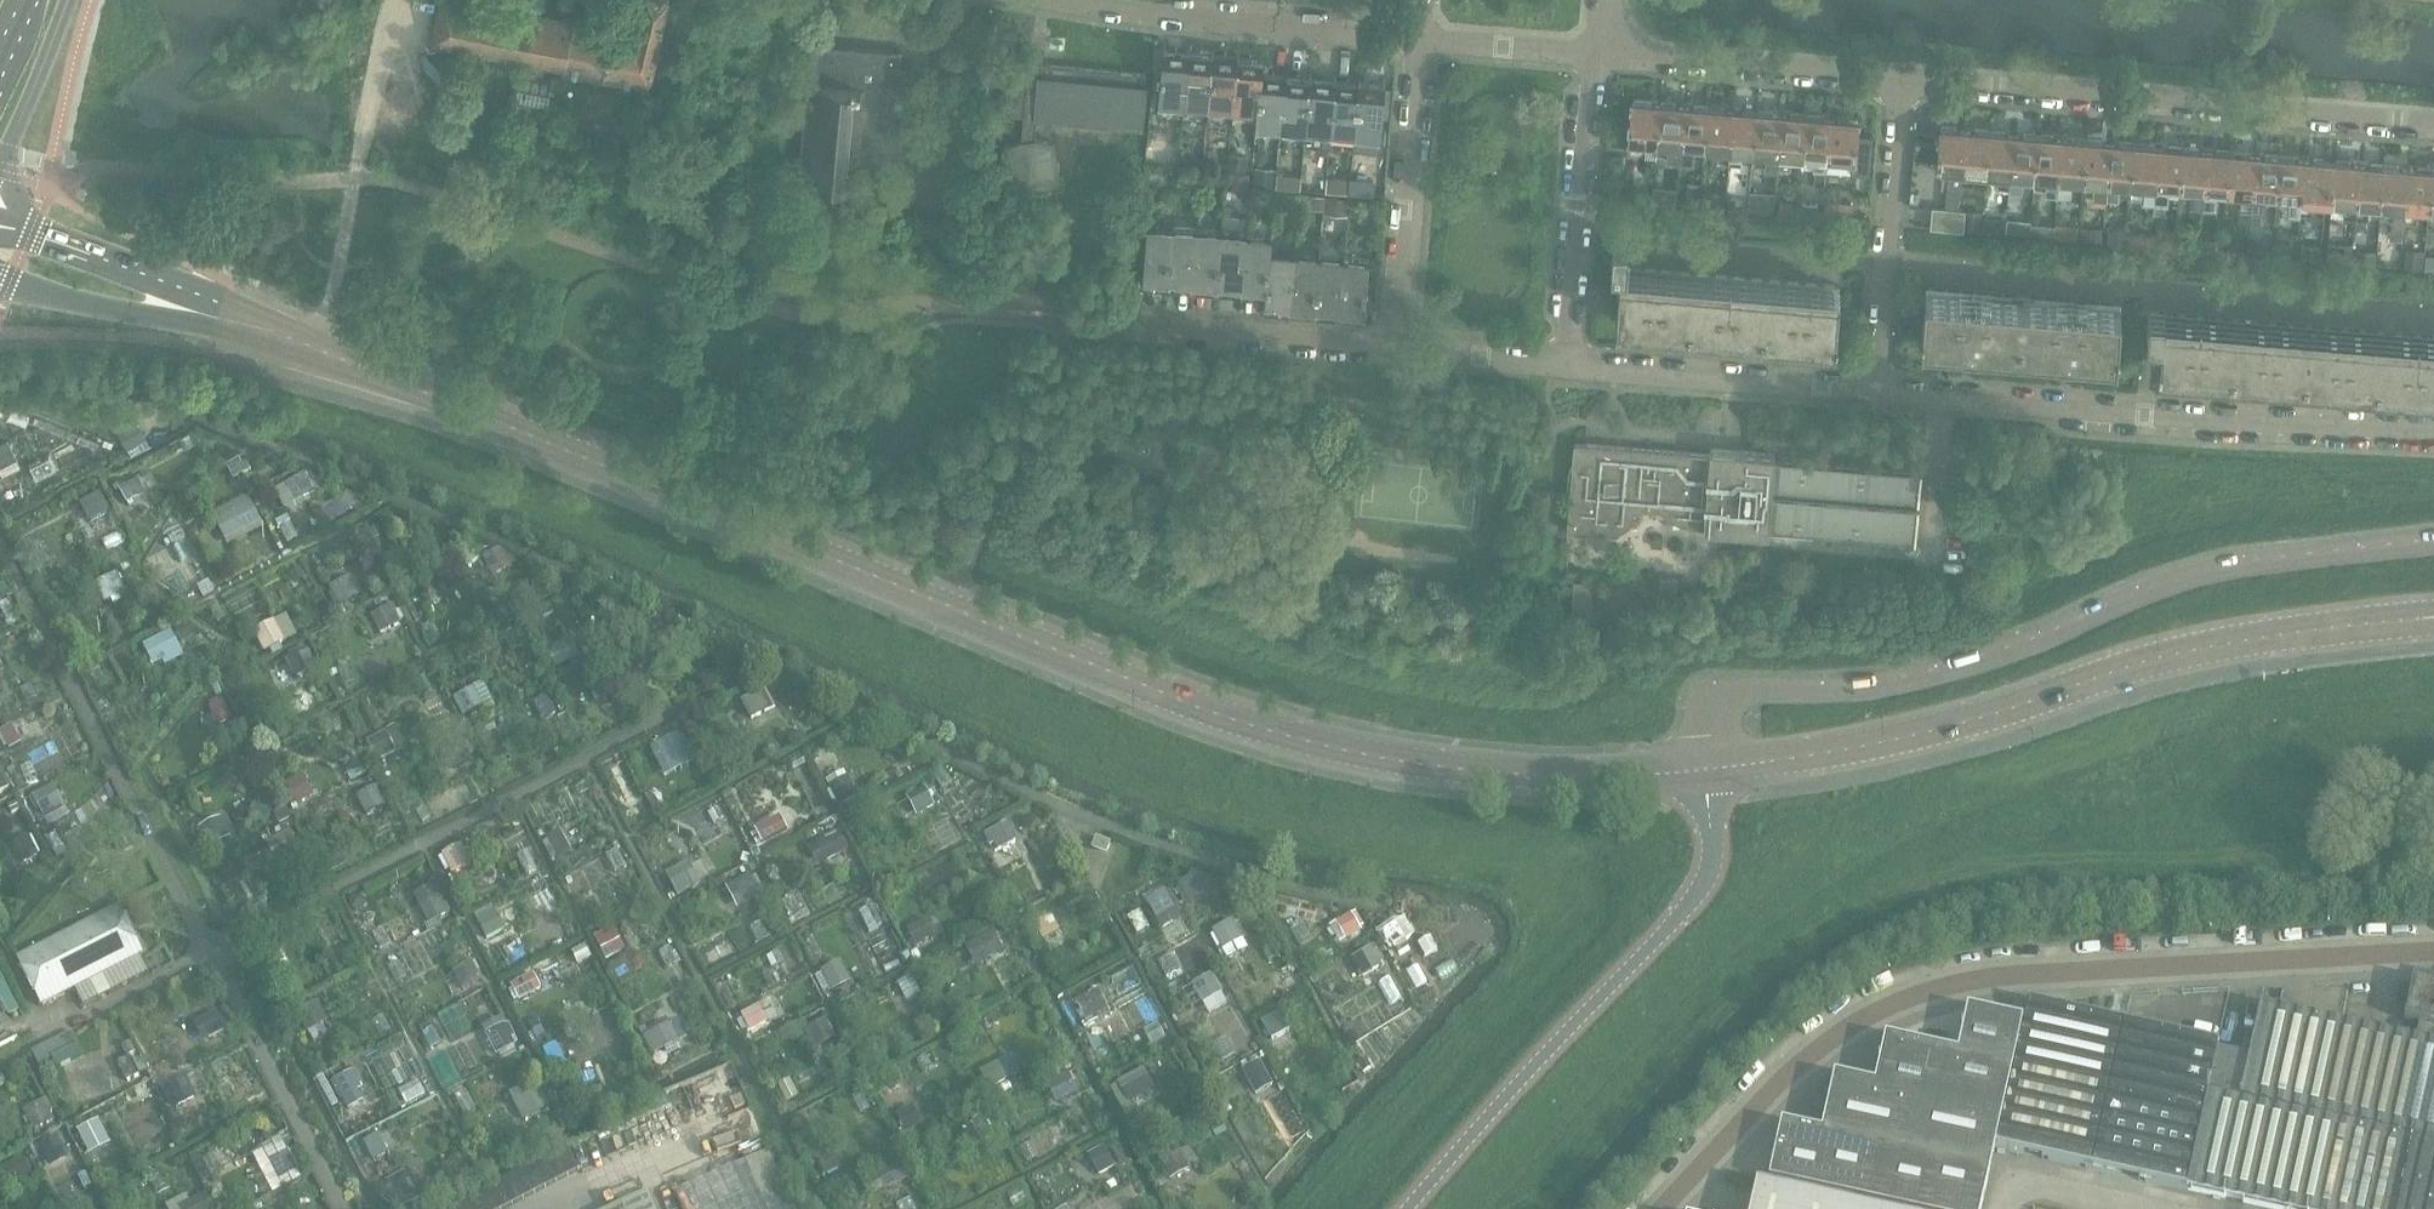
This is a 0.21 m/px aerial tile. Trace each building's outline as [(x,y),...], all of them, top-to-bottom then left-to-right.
[(460,0),(442,0),(433,45),(463,51),(606,79),(649,87),(663,26),(668,2),(661,0),(645,0),(635,34),(537,15),(460,0)] [(914,86),(919,74),(900,67),(901,51),(811,43),(798,181),(868,188),(870,167),(894,169),(897,131),(895,130),(896,114),(904,115),(914,86)] [(1158,102),(1183,104),(1188,51),(1163,48),(1158,102)] [(1146,75),(1068,68),(1042,65),(1043,53),(1030,51),(1029,64),(1008,61),(1003,114),(1024,116),(1022,141),(1004,150),(1007,185),(1026,189),(1043,186),(1059,179),(1055,144),(1035,139),(1037,118),(1142,127),(1147,87),(1144,86),(1146,75)] [(1213,53),(1188,51),(1183,104),(1208,106),(1213,53)] [(1208,106),(1233,108),(1238,55),(1213,53),(1208,106)] [(1233,108),(1256,110),(1260,71),(1262,71),(1263,57),(1238,55),(1233,108)] [(1255,125),(1281,128),(1285,73),(1262,71),(1260,71),(1256,110),(1255,125)] [(1310,75),(1285,73),(1281,128),(1305,130),(1310,75)] [(1334,77),(1310,75),(1305,130),(1329,132),(1334,77)] [(1354,134),(1359,80),(1334,77),(1329,132),(1354,134)] [(549,87),(539,88),(538,78),(521,80),(523,101),(550,99),(549,87)] [(1392,82),(1359,80),(1354,134),(1380,136),(1382,117),(1389,118),(1392,82)] [(1628,144),(1656,146),(1660,104),(1650,103),(1650,100),(1635,99),(1634,101),(1632,101),(1628,144)] [(1669,155),(1680,156),(1685,106),(1675,105),(1675,102),(1661,101),(1661,104),(1660,104),(1656,146),(1658,146),(1658,142),(1670,143),(1669,155)] [(1693,145),(1705,146),(1709,105),(1694,104),(1694,107),(1685,106),(1680,156),(1692,157),(1693,145)] [(1717,159),(1728,160),(1733,110),(1723,109),(1723,107),(1709,105),(1705,146),(1719,147),(1717,159)] [(1742,111),(1733,110),(1728,160),(1740,161),(1741,149),(1754,150),(1757,110),(1742,108),(1742,111)] [(1771,111),(1757,110),(1754,150),(1767,151),(1766,163),(1777,164),(1781,114),(1771,113),(1771,111)] [(1791,115),(1781,114),(1777,164),(1788,165),(1789,153),(1802,154),(1805,113),(1791,112),(1791,115)] [(1805,113),(1802,154),(1801,166),(1813,167),(1825,169),(1826,161),(1830,118),(1820,117),(1820,115),(1805,113)] [(1830,118),(1826,161),(1855,164),(1859,121),(1857,121),(1857,118),(1840,116),(1839,119),(1830,118)] [(1959,210),(1961,180),(1966,130),(1956,129),(1956,127),(1944,125),(1944,128),(1942,128),(1939,166),(1952,167),(1951,179),(1952,179),(1949,209),(1959,210)] [(1974,169),(1987,170),(1991,130),(1975,128),(1975,131),(1966,130),(1961,180),(1973,181),(1974,169)] [(1998,183),(2010,184),(2015,134),(2005,133),(2005,131),(1991,130),(1987,170),(1999,171),(1998,183)] [(2022,173),(2036,174),(2039,134),(2023,132),(2023,135),(2015,134),(2010,184),(2021,185),(2022,173)] [(2047,187),(2059,188),(2063,139),(2053,138),(2054,135),(2039,134),(2036,174),(2047,175),(2047,187)] [(2071,177),(2084,179),(2087,138),(2072,137),(2072,139),(2063,139),(2059,188),(2070,190),(2071,177)] [(2095,191),(2107,193),(2111,143),(2101,142),(2102,139),(2087,138),(2084,179),(2096,180),(2095,191)] [(2120,182),(2132,183),(2135,142),(2121,141),(2120,144),(2111,143),(2107,193),(2119,194),(2120,182)] [(2144,195),(2155,197),(2159,147),(2149,146),(2150,143),(2135,142),(2132,183),(2144,184),(2144,195)] [(2167,186),(2180,187),(2184,146),(2168,145),(2168,147),(2159,147),(2155,197),(2166,198),(2167,186)] [(2191,200),(2204,201),(2208,151),(2198,150),(2198,148),(2184,146),(2180,187),(2192,188),(2191,200)] [(2216,190),(2229,191),(2232,151),(2219,150),(2218,152),(2208,151),(2204,201),(2215,202),(2216,190)] [(2240,205),(2252,205),(2257,155),(2247,155),(2247,152),(2232,151),(2229,191),(2241,192),(2240,205)] [(2264,194),(2277,196),(2281,155),(2267,154),(2266,156),(2257,155),(2252,205),(2263,206),(2264,194)] [(2289,209),(2300,210),(2304,160),(2294,159),(2295,156),(2281,155),(2277,196),(2290,197),(2289,209)] [(2312,199),(2329,200),(2332,160),(2315,158),(2314,161),(2304,160),(2300,210),(2311,210),(2312,199)] [(2343,213),(2356,214),(2360,165),(2350,164),(2350,161),(2332,160),(2329,200),(2344,201),(2343,213)] [(2369,203),(2381,204),(2384,164),(2370,163),(2370,166),(2360,165),(2356,214),(2368,215),(2369,203)] [(2384,164),(2381,204),(2380,217),(2392,218),(2390,239),(2402,240),(2404,218),(2409,169),(2399,168),(2399,165),(2384,164)] [(2418,170),(2409,169),(2404,218),(2415,219),(2417,207),(2429,209),(2433,168),(2418,167),(2418,170)] [(1752,188),(1751,208),(1775,210),(1776,190),(1752,188)] [(1346,207),(1346,197),(1311,197),(1312,208),(1346,207)] [(1825,217),(1850,219),(1851,203),(1826,201),(1825,217)] [(1932,225),(1964,228),(1965,211),(1959,210),(1949,209),(1934,208),(1932,225)] [(1990,230),(1992,212),(1969,210),(1967,228),(1990,230)] [(1167,282),(1172,227),(1147,225),(1142,279),(1167,282)] [(1172,227),(1167,282),(1192,284),(1197,229),(1172,227)] [(1222,232),(1197,229),(1192,284),(1218,286),(1222,232)] [(1218,286),(1241,288),(1246,234),(1222,232),(1218,286)] [(1241,288),(1266,291),(1267,291),(1270,251),(1271,251),(1272,236),(1246,234),(1241,288)] [(1621,267),(1618,305),(1616,322),(1835,340),(1840,285),(1627,268),(1630,241),(1613,240),(1611,266),(1621,267)] [(1267,291),(1266,291),(1264,305),(1290,307),(1295,253),(1271,251),(1270,251),(1267,291)] [(1290,307),(1315,310),(1319,255),(1295,253),(1290,307)] [(1319,255),(1315,310),(1339,312),(1344,257),(1319,255)] [(1369,260),(1344,257),(1339,312),(1364,314),(1369,260)] [(1923,341),(1965,345),(2020,349),(2025,296),(1927,288),(1923,341)] [(2025,296),(2020,349),(2117,358),(2121,304),(2025,296)] [(2158,367),(2433,391),(2433,336),(2218,318),(2164,313),(2164,312),(2148,311),(2146,338),(2161,340),(2158,367)] [(131,414),(108,427),(122,450),(144,438),(131,414)] [(16,462),(7,442),(0,445),(0,469),(16,462)] [(1710,455),(1585,444),(1574,443),(1572,465),(1569,472),(1568,488),(1570,496),(1567,532),(1600,535),(1601,533),(1616,535),(1629,526),(1634,512),(1650,509),(1660,510),(1673,520),(1687,526),(1704,527),(1710,455)] [(1710,455),(1704,527),(1704,529),(1769,534),(1769,533),(1772,495),(1775,458),(1776,454),(1710,449),(1710,455)] [(224,463),(234,482),(250,474),(240,455),(224,463)] [(1775,458),(1772,495),(1801,498),(1804,461),(1775,458)] [(1804,461),(1801,498),(1830,500),(1833,463),(1804,461)] [(1833,463),(1830,500),(1859,503),(1862,465),(1833,463)] [(1888,505),(1891,468),(1862,465),(1859,503),(1888,505)] [(1891,468),(1888,505),(1919,508),(1922,470),(1920,469),(1920,470),(1891,468)] [(309,473),(277,486),(286,507),(318,493),(309,473)] [(140,475),(118,486),(126,503),(149,492),(140,475)] [(79,505),(89,524),(110,512),(101,494),(79,505)] [(1769,533),(1798,535),(1801,498),(1772,495),(1769,533)] [(248,498),(212,516),(225,541),(261,524),(248,498)] [(1798,535),(1827,537),(1830,500),(1801,498),(1798,535)] [(1856,540),(1859,503),(1830,500),(1827,537),(1856,540)] [(1856,540),(1885,542),(1888,505),(1859,503),(1856,540)] [(1919,508),(1888,505),(1885,542),(1914,545),(1914,546),(1916,546),(1919,508)] [(467,554),(445,568),(457,587),(479,573),(467,554)] [(117,575),(97,584),(105,604),(126,595),(117,575)] [(351,581),(332,591),(341,607),(360,597),(351,581)] [(392,608),(372,618),(381,634),(400,624),(392,608)] [(296,637),(285,616),(253,633),(264,653),(296,637)] [(172,632),(144,646),(154,666),(164,661),(167,666),(185,657),(172,632)] [(560,634),(539,647),(552,668),(573,655),(560,634)] [(306,653),(287,663),(295,679),(314,669),(306,653)] [(472,678),(452,689),(465,713),(485,702),(472,678)] [(762,686),(738,698),(753,727),(777,715),(762,686)] [(222,703),(209,709),(217,725),(230,719),(222,703)] [(12,728),(1,733),(9,750),(20,745),(12,728)] [(388,733),(368,742),(377,762),(397,753),(388,733)] [(678,735),(650,749),(665,778),(693,764),(678,735)] [(9,790),(0,772),(0,795),(9,790)] [(844,774),(827,782),(840,808),(858,800),(844,774)] [(304,777),(284,786),(294,806),(313,797),(304,777)] [(54,786),(33,797),(43,816),(64,805),(54,786)] [(378,787),(359,796),(368,816),(388,807),(378,787)] [(924,789),(907,798),(917,817),(935,807),(924,789)] [(553,815),(533,828),(552,857),(572,845),(553,815)] [(781,818),(757,831),(763,844),(788,831),(781,818)] [(221,821),(202,831),(211,848),(230,839),(221,821)] [(1007,825),(985,836),(990,846),(994,844),(997,851),(1016,842),(1007,825)] [(836,833),(808,847),(818,866),(846,853),(836,833)] [(1107,843),(1093,837),(1090,848),(1104,854),(1107,843)] [(28,838),(13,847),(23,864),(38,856),(28,838)] [(466,844),(444,851),(450,872),(472,865),(466,844)] [(688,862),(665,875),(678,897),(700,884),(688,862)] [(1181,880),(1188,899),(1208,891),(1200,872),(1181,880)] [(751,875),(728,888),(739,909),(762,896),(751,875)] [(434,888),(416,898),(431,925),(448,916),(434,888)] [(1169,897),(1150,908),(1163,929),(1181,918),(1169,897)] [(118,907),(19,958),(43,1005),(139,957),(142,954),(118,907)] [(491,908),(475,918),(488,940),(505,930),(491,908)] [(1054,909),(1033,920),(1043,938),(1064,927),(1054,909)] [(1355,912),(1328,928),(1339,946),(1363,933),(1361,929),(1364,927),(1355,912)] [(929,920),(907,930),(915,947),(937,937),(929,920)] [(1232,922),(1213,932),(1227,959),(1247,949),(1232,922)] [(1290,928),(1299,945),(1310,939),(1301,922),(1290,928)] [(614,931),(596,940),(606,960),(624,951),(614,931)] [(967,949),(976,966),(1002,953),(993,936),(967,949)] [(1370,950),(1351,961),(1362,979),(1385,966),(1377,953),(1373,955),(1370,950)] [(1443,981),(1458,971),(1450,959),(1435,969),(1443,981)] [(472,963),(454,972),(464,992),(482,983),(472,963)] [(842,964),(822,973),(831,993),(851,984),(842,964)] [(10,1018),(21,1012),(0,974),(0,999),(10,1018)] [(534,974),(516,985),(526,1000),(541,992),(534,974)] [(1213,977),(1192,987),(1201,1006),(1222,995),(1213,977)] [(1380,985),(1391,1004),(1400,998),(1389,980),(1380,985)] [(2349,1127),(2433,1146),(2433,985),(2432,992),(2415,989),(2407,1022),(2423,1026),(2419,1042),(2264,1007),(2252,1059),(2219,1051),(2208,1095),(2349,1127)] [(1097,992),(1074,1004),(1085,1024),(1108,1012),(1097,992)] [(320,1001),(301,1009),(313,1040),(332,1032),(320,1001)] [(768,1001),(744,1015),(754,1032),(778,1019),(768,1001)] [(2112,1107),(2201,1127),(2208,1095),(2219,1051),(2220,1045),(2028,1002),(2023,1022),(2001,1119),(1995,1148),(2097,1170),(2112,1107)] [(2001,1119),(2023,1022),(1966,1009),(1956,1053),(1884,1038),(1874,1085),(1833,1076),(1832,1082),(2001,1119)] [(210,1012),(192,1021),(206,1047),(223,1038),(210,1012)] [(1279,1014),(1261,1023),(1271,1044),(1289,1035),(1279,1014)] [(502,1021),(485,1029),(498,1056),(515,1047),(512,1040),(515,1038),(509,1026),(505,1027),(502,1021)] [(687,1040),(676,1021),(644,1038),(655,1056),(687,1040)] [(826,1022),(809,1031),(819,1048),(836,1039),(826,1022)] [(445,1053),(428,1062),(444,1092),(461,1084),(445,1053)] [(1013,1058),(987,1070),(996,1087),(1021,1075),(1013,1058)] [(129,1059),(119,1064),(127,1082),(138,1077),(129,1059)] [(1257,1063),(1241,1073),(1255,1094),(1270,1085),(1257,1063)] [(1063,1070),(1045,1081),(1059,1106),(1078,1095),(1063,1070)] [(1143,1070),(1118,1084),(1130,1106),(1155,1091),(1143,1070)] [(353,1071),(332,1082),(347,1111),(363,1103),(357,1092),(362,1090),(353,1071)] [(184,1078),(162,1089),(172,1108),(194,1098),(184,1078)] [(1832,1082),(1821,1133),(1781,1124),(1769,1183),(1892,1208),(1981,1208),(1995,1148),(2001,1119),(1832,1082)] [(543,1084),(515,1100),(526,1120),(554,1104),(543,1084)] [(860,1090),(850,1095),(859,1111),(869,1106),(860,1090)] [(467,1091),(453,1099),(466,1123),(480,1115),(467,1091)] [(2270,1208),(2330,1208),(2349,1127),(2208,1095),(2201,1127),(2186,1190),(2270,1208)] [(910,1099),(893,1109),(902,1126),(919,1117),(910,1099)] [(46,1101),(24,1112),(33,1131),(56,1121),(46,1101)] [(2097,1170),(2186,1190),(2201,1127),(2112,1107),(2097,1170)] [(99,1122),(79,1133),(90,1156),(111,1145),(99,1122)] [(2349,1127),(2330,1208),(2433,1208),(2433,1146),(2349,1127)] [(378,1138),(364,1144),(373,1163),(387,1156),(378,1138)] [(57,1140),(41,1148),(50,1166),(66,1158),(57,1140)] [(836,1143),(816,1154),(829,1176),(848,1165),(836,1143)] [(1187,1146),(1159,1161),(1169,1181),(1188,1171),(1187,1168),(1196,1163),(1187,1146)] [(279,1147),(258,1159),(274,1188),(295,1176),(279,1147)] [(580,1170),(568,1147),(452,1208),(508,1208),(580,1170)] [(1102,1149),(1088,1157),(1099,1176),(1113,1168),(1102,1149)] [(676,1191),(684,1208),(793,1208),(767,1151),(676,1191)] [(0,1169),(0,1170),(8,1187),(31,1175),(22,1158),(0,1169)] [(888,1179),(881,1183),(885,1192),(907,1181),(896,1159),(881,1166),(888,1179)] [(1757,1187),(1752,1208),(1856,1208),(1757,1187)] [(165,1207),(166,1208),(213,1208),(204,1193),(190,1200),(187,1195),(165,1207)] [(612,1208),(653,1208),(646,1193),(612,1208)]
